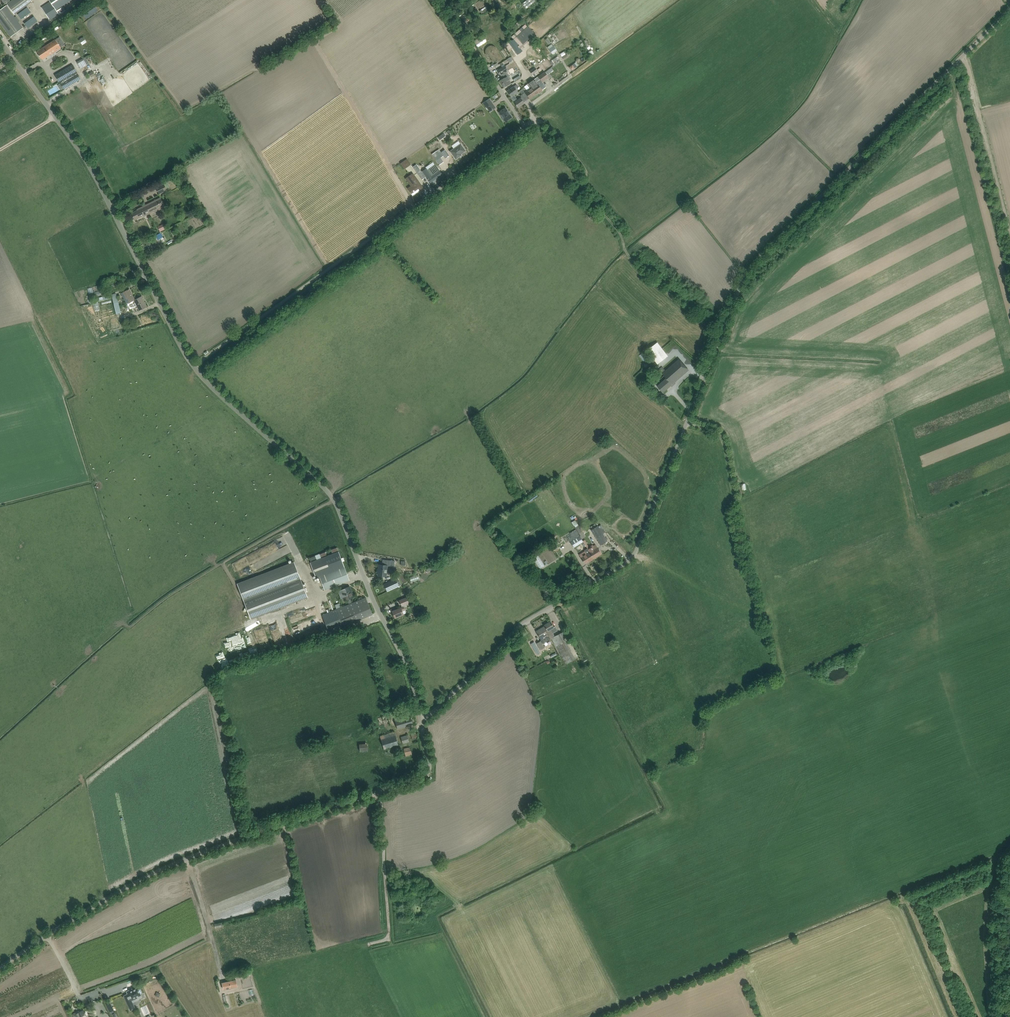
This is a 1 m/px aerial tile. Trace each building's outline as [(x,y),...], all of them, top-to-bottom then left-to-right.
[(7,4),(15,14),(31,2),(29,0),(12,0),(7,4)] [(50,2),(56,10),(72,0),(49,0),(50,2)] [(483,8),(489,3),(487,0),(484,0),(479,4),(483,8)] [(50,2),(42,8),(50,20),(58,15),(56,11),(56,10),(50,2)] [(0,10),(0,23),(11,37),(23,28),(6,5),(0,10)] [(63,6),(56,11),(58,15),(65,10),(63,6)] [(27,7),(18,14),(21,19),(31,12),(27,7)] [(537,23),(543,16),(542,14),(535,21),(537,23)] [(34,16),(24,23),(28,28),(37,21),(34,16)] [(509,51),(513,48),(518,54),(523,51),(520,47),(534,33),(525,24),(511,37),(514,39),(505,45),(509,51)] [(39,50),(37,52),(42,59),(49,55),(50,55),(54,52),(61,47),(65,45),(59,37),(55,39),(44,47),(39,50)] [(552,44),(547,47),(549,49),(552,53),(552,54),(557,50),(553,45),(552,44)] [(503,58),(496,48),(495,47),(494,46),(493,46),(492,46),(490,46),(489,46),(488,47),(487,47),(486,49),(485,50),(485,51),(485,53),(485,54),(486,55),(488,54),(493,62),(495,60),(496,62),(503,58)] [(77,62),(81,69),(89,63),(85,57),(77,62)] [(72,65),(60,72),(55,75),(63,88),(80,78),(77,73),(72,65)] [(505,66),(502,68),(497,70),(503,79),(500,81),(504,87),(511,83),(509,80),(511,79),(506,71),(508,70),(505,66)] [(527,85),(524,86),(527,91),(529,92),(526,94),(529,98),(530,99),(538,93),(539,93),(543,91),(542,90),(546,87),(542,82),(548,77),(547,75),(545,72),(537,77),(531,82),(527,85)] [(517,100),(514,95),(518,92),(515,89),(518,87),(516,84),(514,86),(507,91),(511,97),(510,98),(518,108),(524,103),(521,98),(517,100)] [(484,102),(490,111),(496,108),(489,98),(484,102)] [(499,112),(505,122),(512,117),(505,108),(499,112)] [(450,151),(456,160),(460,157),(459,156),(466,151),(461,143),(450,151)] [(416,164),(413,167),(418,174),(422,172),(416,164)] [(430,183),(434,180),(431,175),(426,168),(422,171),(427,178),(430,183)] [(431,175),(434,180),(442,174),(438,168),(433,172),(434,174),(431,175)] [(423,188),(414,175),(408,180),(412,186),(408,188),(413,195),(423,188)] [(170,188),(167,182),(156,188),(159,194),(167,190),(166,189),(170,188)] [(131,213),(135,220),(144,215),(144,216),(154,211),(154,212),(159,210),(165,207),(160,198),(142,207),(137,209),(137,210),(131,213)] [(164,223),(157,226),(160,232),(166,229),(164,223)] [(160,233),(149,240),(145,242),(150,250),(165,241),(160,233)] [(137,306),(139,310),(147,306),(146,306),(143,300),(143,299),(142,296),(135,300),(129,289),(122,293),(130,309),(137,306)] [(116,293),(102,297),(103,300),(112,298),(116,314),(121,313),(118,301),(117,296),(116,293)] [(104,339),(126,335),(123,318),(101,322),(104,339)] [(668,355),(657,342),(647,350),(658,364),(666,357),(668,355)] [(666,378),(657,386),(663,392),(688,370),(675,355),(659,369),(666,378)] [(648,387),(655,380),(651,376),(644,383),(645,384),(645,385),(646,386),(647,385),(648,387)] [(578,532),(578,533),(581,539),(585,536),(578,525),(575,527),(578,532)] [(607,540),(604,536),(598,525),(591,530),(600,544),(607,540)] [(583,542),(581,539),(578,533),(568,539),(574,547),(583,542)] [(597,547),(596,544),(587,549),(593,558),(601,553),(597,547)] [(586,554),(581,557),(585,564),(593,558),(587,549),(587,548),(584,550),(586,554)] [(339,552),(334,553),(310,562),(316,577),(319,576),(324,590),(349,580),(339,552)] [(397,565),(398,559),(386,557),(385,563),(397,565)] [(294,561),(237,583),(246,606),(243,610),(244,612),(247,610),(251,619),(308,597),(294,561)] [(386,576),(387,566),(379,565),(378,575),(386,576)] [(399,586),(396,580),(396,579),(384,584),(387,591),(399,586)] [(344,596),(344,597),(346,600),(347,599),(349,604),(352,603),(350,598),(354,597),(351,591),(349,586),(342,589),(338,591),(341,598),(344,596)] [(366,597),(352,603),(349,604),(340,607),(337,609),(322,615),(327,628),(342,622),(343,626),(372,614),(366,597)] [(407,597),(404,598),(399,600),(402,606),(409,603),(407,597)] [(403,607),(392,611),(395,618),(403,614),(402,611),(405,610),(403,607)] [(576,659),(563,637),(561,633),(555,636),(550,629),(554,627),(550,621),(544,625),(545,626),(547,630),(545,631),(547,635),(550,639),(552,638),(566,664),(576,659)] [(545,631),(547,630),(545,626),(536,631),(541,640),(544,639),(543,637),(547,635),(545,631)] [(532,646),(537,654),(540,652),(535,644),(532,646)] [(413,724),(411,716),(407,717),(406,715),(394,718),(398,728),(413,724)] [(394,732),(390,733),(380,736),(384,749),(386,753),(391,752),(389,748),(398,745),(394,732)] [(401,737),(403,743),(409,742),(407,735),(401,737)] [(359,744),(360,751),(368,750),(367,743),(359,744)] [(222,983),(223,989),(228,988),(237,986),(236,980),(222,983)] [(127,991),(127,992),(128,994),(124,995),(131,1010),(135,1008),(132,1003),(139,1000),(139,998),(142,997),(138,988),(134,989),(133,988),(129,990),(127,991)]
